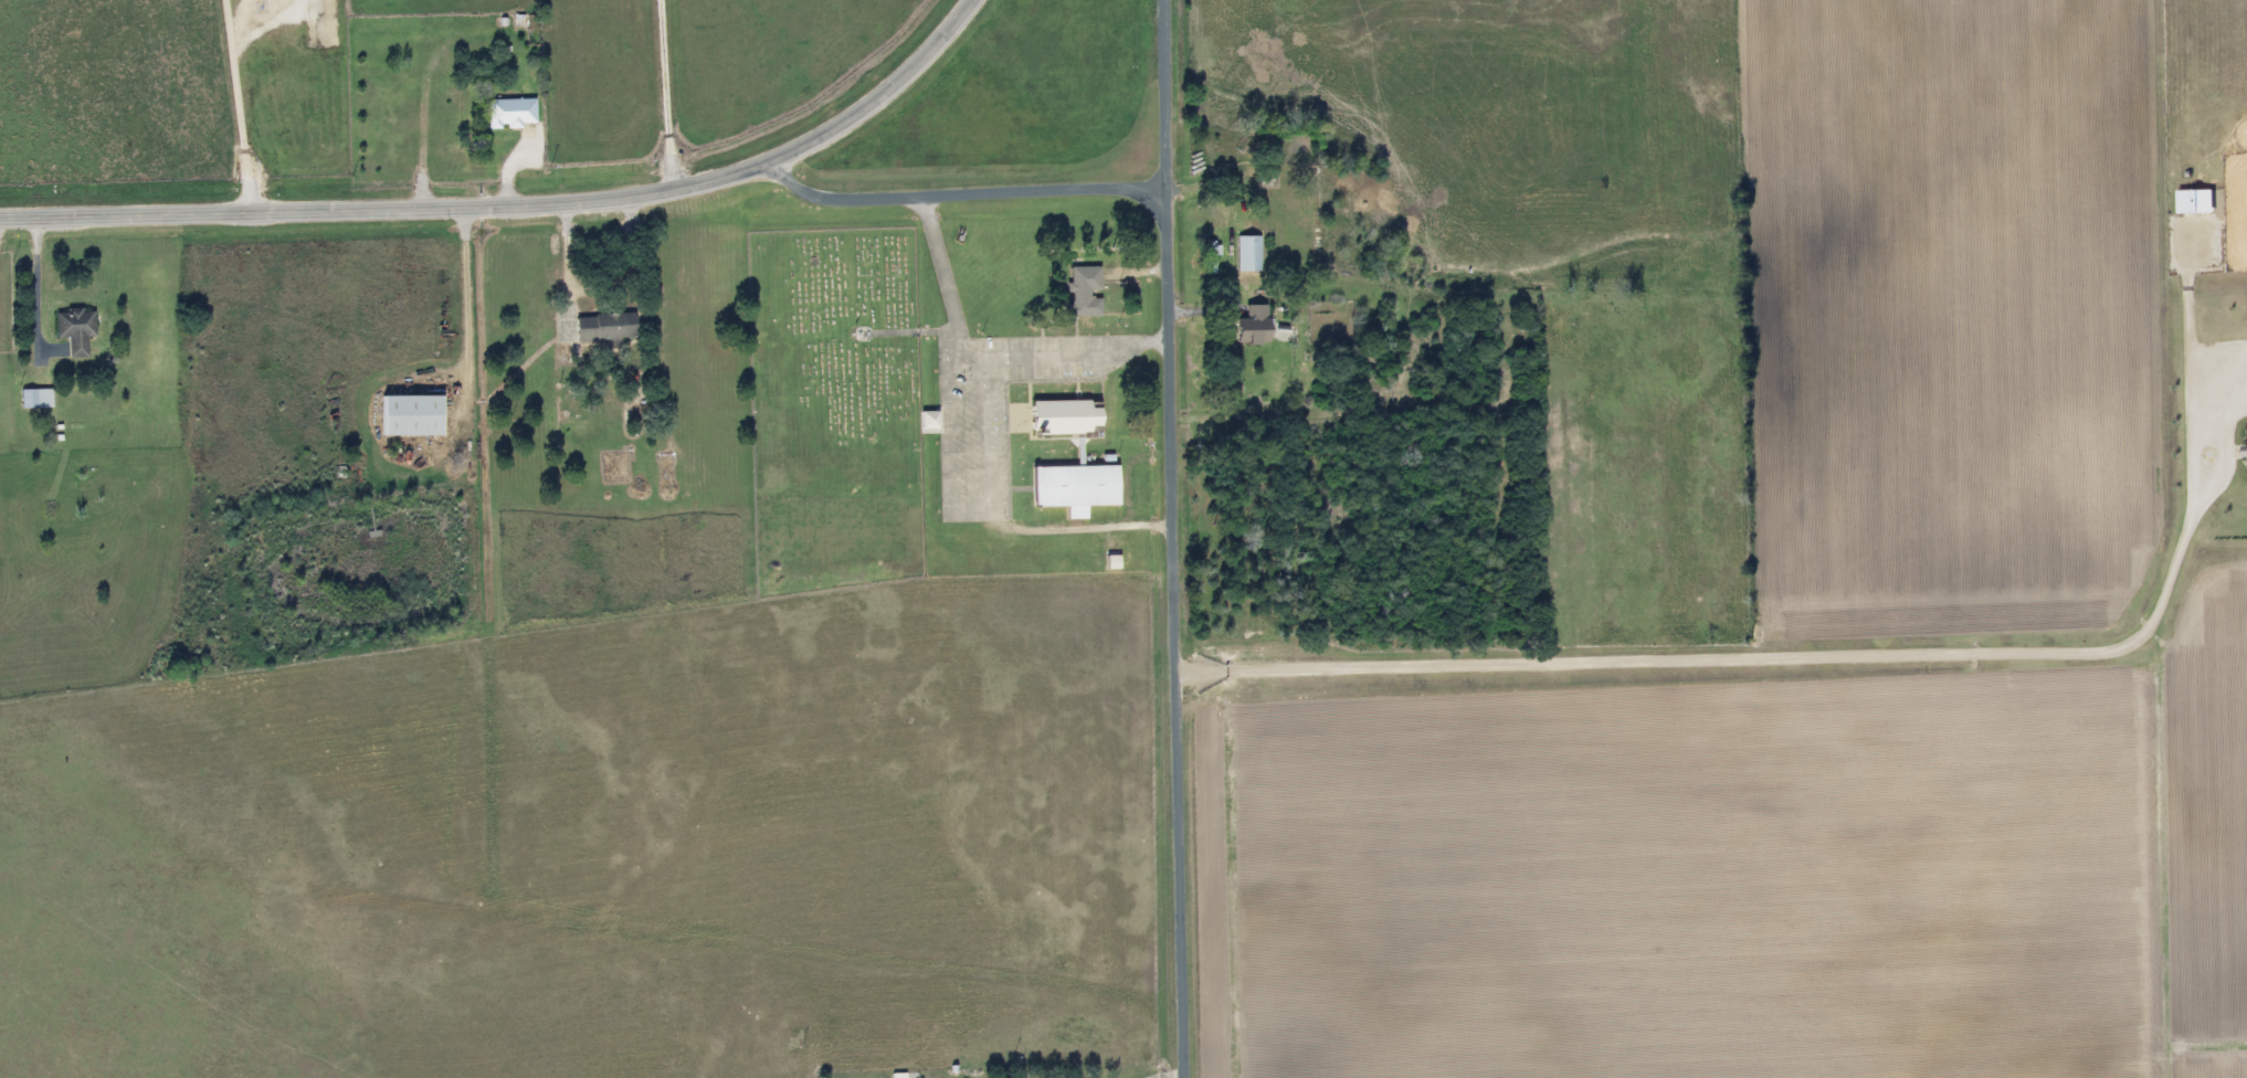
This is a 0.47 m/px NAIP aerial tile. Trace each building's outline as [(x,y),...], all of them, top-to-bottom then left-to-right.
[(534,127),(534,99),(486,99),(486,127),(534,127)] [(1258,272),(1258,236),(1236,236),(1236,272),(1258,272)] [(1099,316),(1099,267),(1066,267),(1066,316),(1099,316)] [(1266,344),(1266,305),(1245,305),(1245,319),(1234,319),(1234,344),(1266,344)] [(91,310),(53,312),(54,339),(65,338),(66,358),(84,357),(83,336),(93,336),(91,310)] [(603,342),(604,349),(619,348),(619,339),(633,339),(632,313),(573,316),(575,343),(603,342)] [(19,408),(49,408),(49,389),(19,389),(19,408)] [(439,436),(439,395),(380,395),(380,436),(439,436)] [(1031,430),(1031,402),(1088,401),(1088,410),(1099,410),(1099,432),(1094,432),(1094,437),(1076,437),(1076,434),(1038,434),(1037,430),(1031,430)] [(656,460),(658,467),(669,464),(667,457),(656,460)] [(1067,506),(1034,507),(1033,468),(1117,467),(1118,505),(1086,506),(1086,519),(1068,519),(1067,506)]
